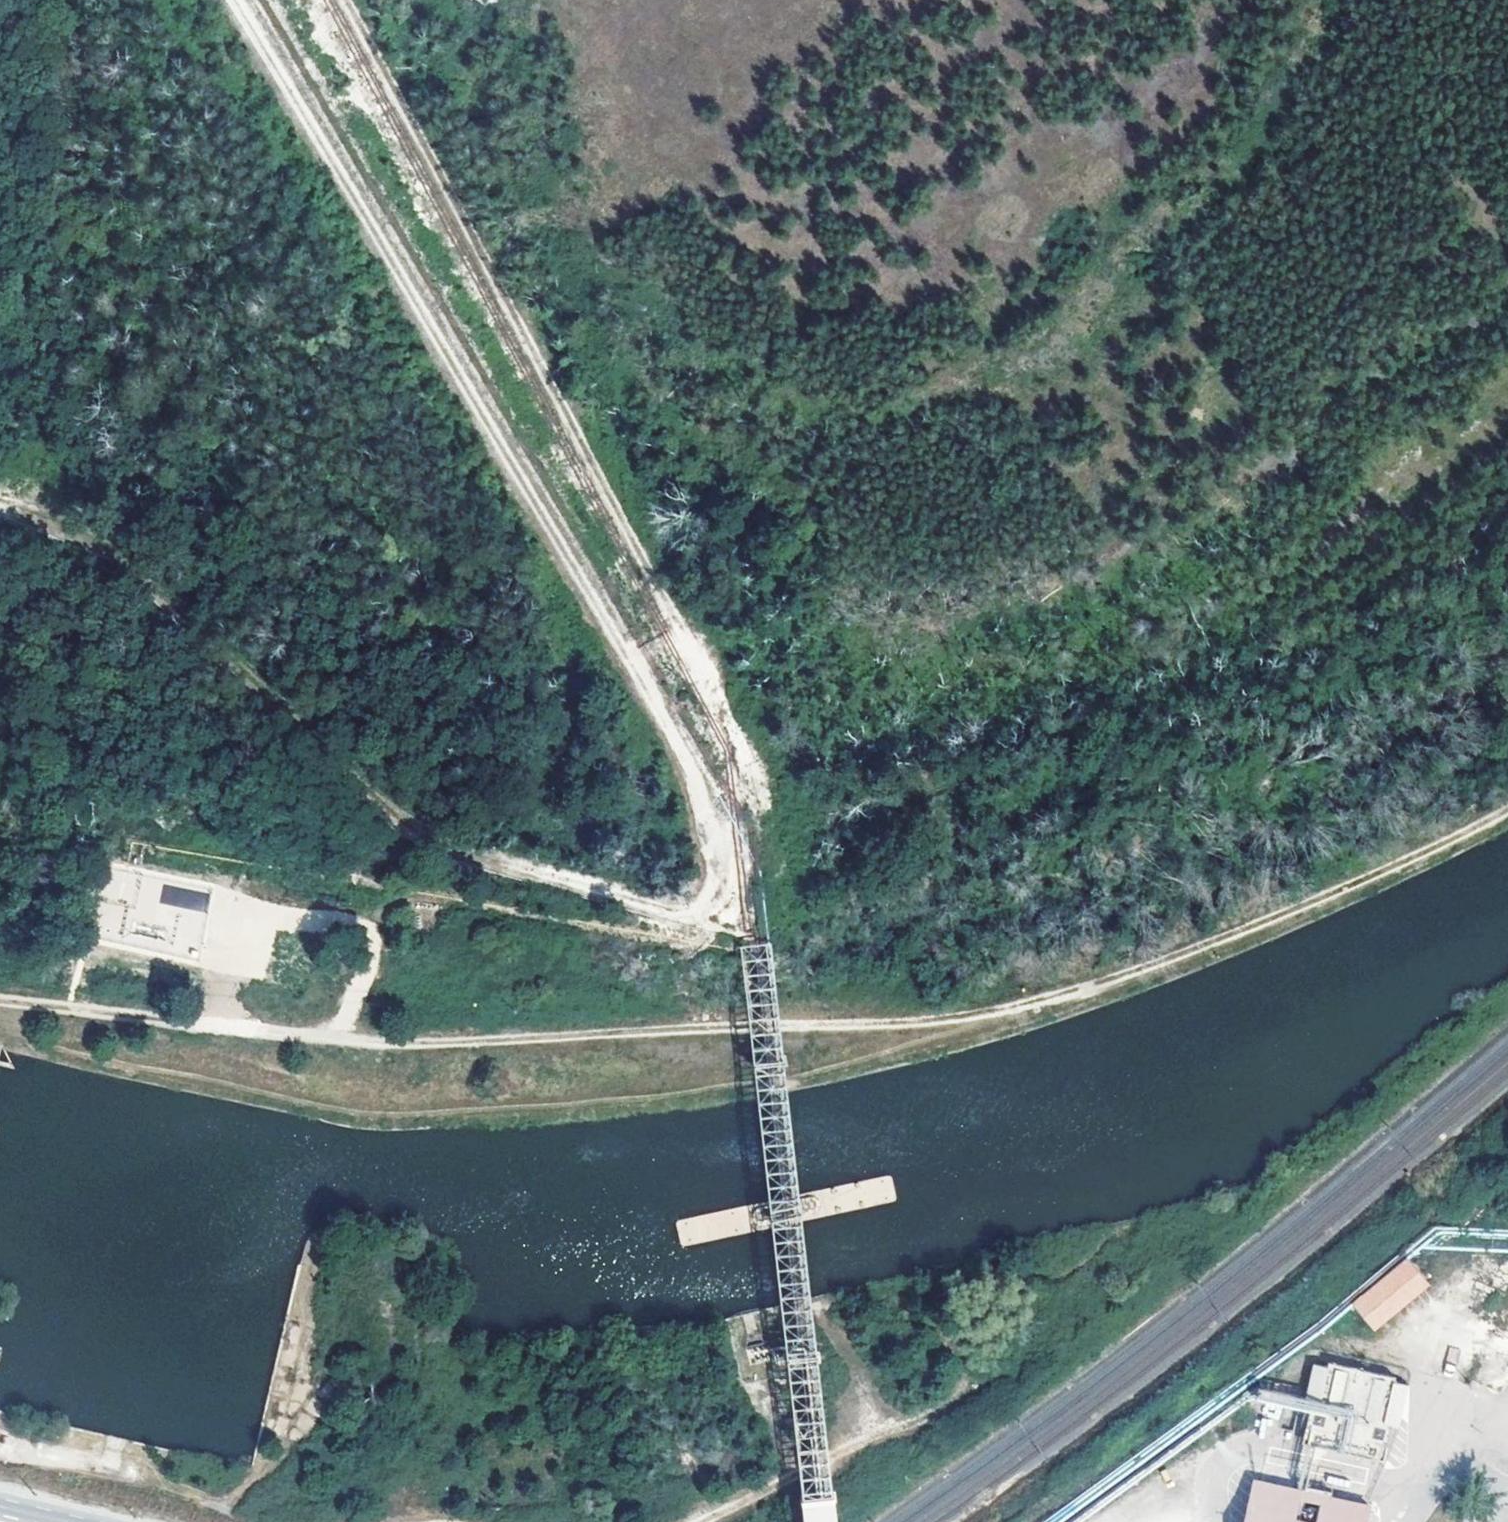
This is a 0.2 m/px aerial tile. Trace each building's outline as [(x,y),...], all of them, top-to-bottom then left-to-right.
[(1437,1274),(1420,1253),(1414,1253),(1366,1294),(1385,1317),(1437,1274)] [(1412,1374),(1318,1353),(1309,1394),(1315,1395),(1310,1415),(1316,1416),(1312,1432),(1383,1448),(1387,1432),(1392,1433),(1396,1413),(1403,1415),(1412,1374)] [(1368,1504),(1253,1478),(1243,1521),(1364,1521),(1368,1504)]
